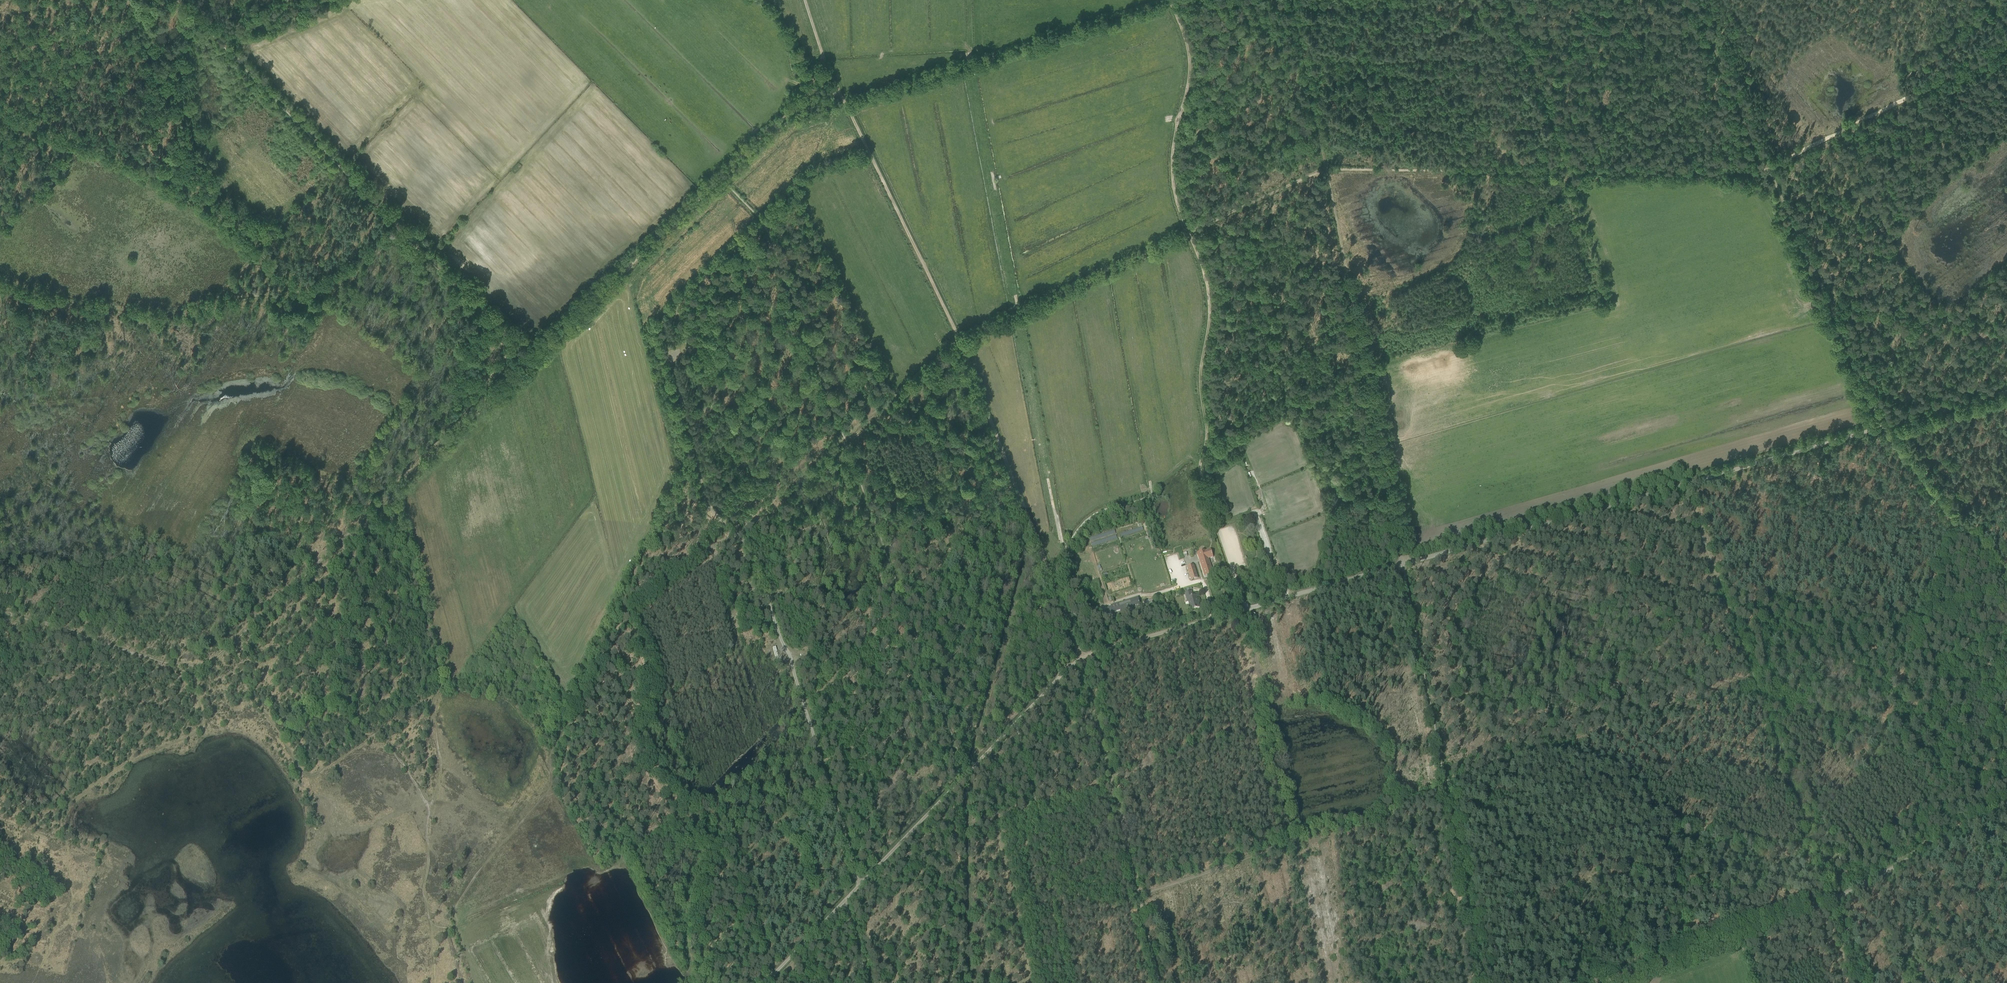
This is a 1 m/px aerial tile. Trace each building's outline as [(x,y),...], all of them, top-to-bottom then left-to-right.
[(1121,537),(1143,530),(1142,526),(1120,534),(1121,537)] [(1092,546),(1117,539),(1115,530),(1090,537),(1092,546)] [(1205,576),(1213,573),(1209,559),(1213,557),(1211,549),(1197,553),(1205,576)] [(1194,565),(1187,567),(1191,580),(1198,578),(1194,565)] [(1189,602),(1191,610),(1200,608),(1196,595),(1193,596),(1191,591),(1185,593),(1187,602),(1189,602)] [(1130,607),(1132,613),(1141,610),(1138,598),(1130,600),(1131,604),(1132,607),(1130,607)] [(1152,599),(1143,602),(1145,610),(1155,607),(1152,599)] [(1114,618),(1122,615),(1120,608),(1131,604),(1130,600),(1110,607),(1114,618)] [(1131,604),(1120,608),(1122,615),(1132,613),(1130,607),(1132,607),(1131,604)]
